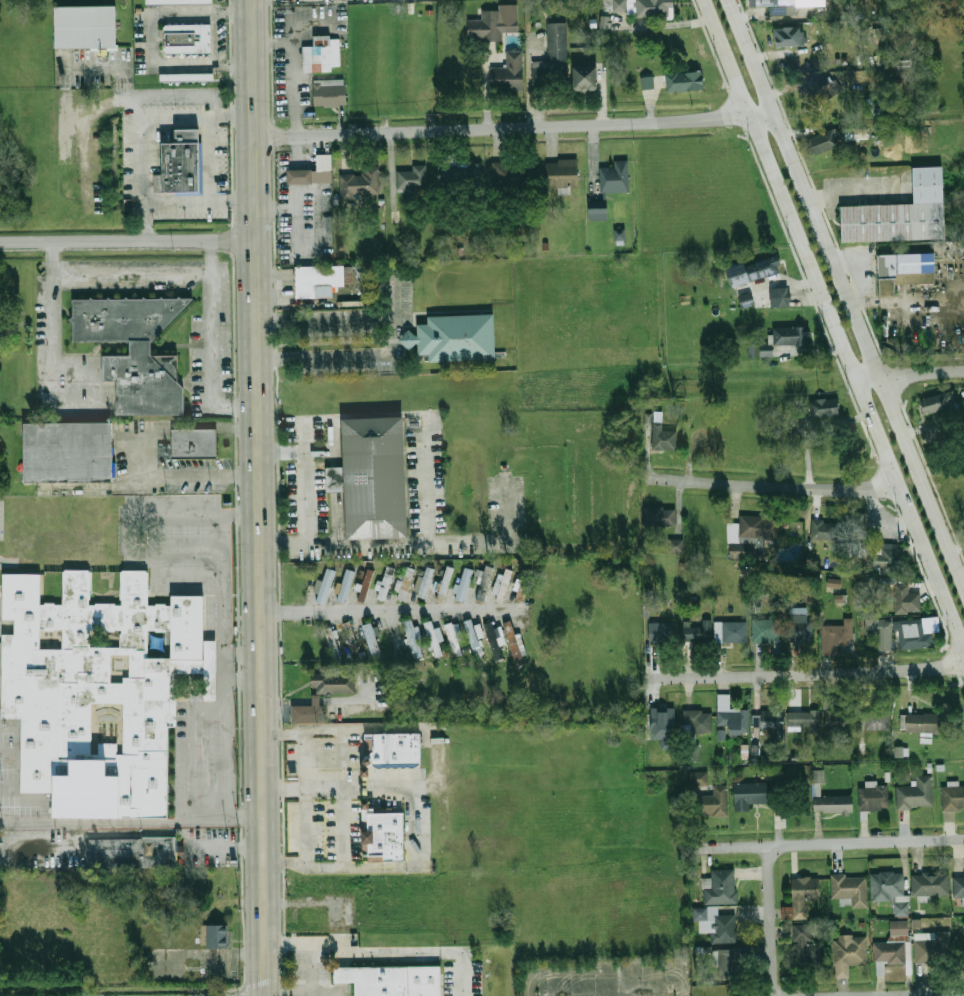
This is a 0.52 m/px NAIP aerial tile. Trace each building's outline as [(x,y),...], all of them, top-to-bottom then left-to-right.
[(625,0),(604,0),(604,10),(625,10),(625,0)] [(635,18),(674,18),(674,0),(635,0),(635,18)] [(783,0),(750,0),(750,8),(783,8),(783,0)] [(504,9),(503,2),(515,1),(515,9),(504,9)] [(56,6),(118,5),(119,44),(120,50),(92,50),(92,48),(57,48),(56,6)] [(519,19),(502,19),(502,10),(482,11),(482,18),(468,19),(469,41),(502,40),(502,33),(519,32),(519,19)] [(599,16),(608,16),(607,28),(599,27),(599,16)] [(567,22),(547,23),(548,61),(533,61),(533,84),(569,83),(567,22)] [(164,50),(164,27),(168,24),(212,24),(212,53),(167,53),(164,50)] [(775,28),(775,46),(807,46),(807,28),(775,28)] [(341,33),(342,70),(303,72),(302,45),(315,45),(314,34),(341,33)] [(492,89),(524,89),(524,52),(506,52),(506,67),(492,67),(492,89)] [(599,90),(599,66),(576,66),(576,90),(599,90)] [(666,74),(668,93),(706,89),(704,71),(666,74)] [(161,74),(215,73),(215,81),(161,81),(161,74)] [(638,78),(651,76),(653,88),(640,91),(638,78)] [(821,92),(814,96),(809,88),(828,76),(831,81),(835,78),(842,89),(826,100),(821,92)] [(314,80),(347,79),(348,104),(315,106),(314,80)] [(866,99),(873,121),(884,117),(881,106),(877,107),(874,97),(866,99)] [(202,128),(202,192),(155,192),(155,174),(163,174),(163,143),(177,143),(177,128),(202,128)] [(839,147),(833,130),(810,138),(816,155),(839,147)] [(287,170),(317,170),(317,153),(331,153),(331,184),(287,183),(287,170)] [(547,159),(547,187),(579,187),(579,159),(547,159)] [(629,192),(629,161),(615,161),(615,167),(601,167),(601,192),(629,192)] [(522,163),(491,163),(491,186),(522,186),(522,163)] [(480,164),(440,164),(440,188),(480,188),(480,164)] [(426,165),(412,165),(412,170),(398,170),(398,192),(426,192),(426,165)] [(340,174),(341,196),(380,196),(380,166),(363,166),(363,174),(340,174)] [(844,241),(843,205),(915,203),(914,167),(945,166),(947,239),(844,241)] [(609,208),(591,208),(591,219),(609,219),(609,208)] [(613,228),(624,228),(624,240),(614,240),(613,228)] [(881,254),(936,253),(937,282),(897,283),(897,294),(882,294),(881,254)] [(744,266),(749,281),(785,270),(780,255),(744,266)] [(296,266),(346,266),(346,286),(317,286),(317,297),(296,297),(296,266)] [(773,307),(789,307),(789,288),(773,288),(773,307)] [(739,295),(741,307),(753,305),(751,293),(739,295)] [(72,299),(195,298),(152,341),(152,355),(179,355),(179,382),(185,388),(186,415),(119,415),(118,381),(104,381),(104,355),(131,355),(130,341),(72,341),(72,299)] [(428,316),(496,314),(497,360),(430,362),(430,355),(419,356),(419,344),(419,336),(418,325),(429,325),(428,316)] [(805,345),(805,328),(773,328),(773,345),(805,345)] [(419,344),(419,336),(416,336),(409,330),(400,340),(411,350),(417,344),(419,344)] [(952,407),(946,391),(917,401),(924,418),(952,407)] [(841,415),(839,398),(809,401),(811,419),(841,415)] [(342,418),(403,415),(409,538),(348,541),(342,418)] [(803,419),(790,419),(790,434),(804,434),(803,419)] [(25,424),(113,422),(115,479),(26,481),(25,424)] [(678,450),(678,431),(663,431),(663,423),(653,423),(653,450),(678,450)] [(173,430),(218,430),(218,458),(173,458),(173,430)] [(694,452),(719,452),(719,434),(694,434),(694,452)] [(644,526),(677,526),(677,508),(644,508),(644,526)] [(864,514),(846,514),(846,556),(864,556),(864,514)] [(740,516),(739,539),(780,540),(780,517),(740,516)] [(812,540),(840,540),(840,520),(812,520),(812,540)] [(683,552),(683,538),(667,539),(668,552),(683,552)] [(900,574),(898,543),(882,544),(882,551),(872,552),(873,569),(880,569),(880,575),(900,574)] [(731,559),(753,559),(753,544),(731,544),(731,559)] [(445,594),(453,567),(445,565),(438,592),(445,594)] [(480,569),(473,598),(484,601),(492,566),(485,565),(483,570),(480,569)] [(383,581),(377,581),(375,598),(386,600),(392,567),(385,566),(383,581)] [(416,596),(425,598),(434,568),(426,566),(416,596)] [(454,599),(463,602),(473,569),(462,566),(455,592),(456,592),(454,599)] [(322,580),(316,579),(312,592),(317,593),(315,602),(325,604),(334,569),(325,567),(322,580)] [(336,601),(345,603),(355,571),(345,568),(341,583),(336,582),(333,592),(338,594),(336,601)] [(357,600),(363,602),(373,570),(366,568),(357,600)] [(504,598),(511,569),(505,568),(502,577),(496,575),(491,595),(504,598)] [(162,726),(173,726),(172,674),(200,673),(200,660),(199,660),(198,595),(167,596),(167,606),(162,606),(162,603),(152,604),(152,605),(145,605),(144,572),(143,572),(143,570),(118,570),(118,572),(116,572),(116,599),(118,599),(118,605),(112,605),(112,603),(92,603),(92,604),(85,605),(85,598),(88,598),(87,572),(85,572),(85,569),(62,569),(62,571),(60,571),(60,604),(51,604),(51,602),(42,603),(42,604),(37,604),(36,573),(0,574),(0,619),(11,619),(11,634),(0,635),(0,718),(17,718),(18,793),(45,792),(45,819),(163,817),(162,726)] [(406,601),(411,570),(404,569),(402,580),(398,579),(394,598),(406,601)] [(842,579),(828,578),(827,586),(841,588),(842,579)] [(894,584),(896,614),(921,613),(920,593),(909,593),(908,583),(894,584)] [(865,633),(877,633),(877,649),(891,649),(891,620),(878,620),(878,617),(865,617),(865,633)] [(422,656),(418,640),(422,639),(418,625),(413,626),(411,618),(402,620),(412,658),(422,656)] [(473,625),(470,618),(462,621),(472,648),(481,645),(478,638),(484,636),(479,623),(473,625)] [(683,625),(700,624),(700,619),(712,618),(712,638),(683,639),(683,625)] [(752,619),(752,642),(781,642),(781,619),(752,619)] [(813,619),(790,619),(790,641),(813,641),(813,619)] [(852,641),(852,619),(843,619),(843,625),(822,625),(822,641),(852,641)] [(442,655),(438,641),(443,640),(439,626),(433,628),(431,620),(424,622),(433,657),(442,655)] [(527,661),(518,633),(515,634),(510,620),(502,622),(515,665),(527,661)] [(898,649),(925,649),(925,620),(898,620),(898,649)] [(343,623),(349,650),(356,648),(350,621),(343,623)] [(444,625),(453,656),(461,653),(456,637),(462,636),(457,621),(444,625)] [(504,658),(495,631),(494,631),(490,621),(483,623),(495,661),(504,658)] [(747,642),(747,621),(715,621),(715,642),(747,642)] [(674,623),(649,623),(649,644),(674,644),(674,623)] [(376,624),(364,625),(368,656),(379,655),(376,624)] [(358,675),(358,692),(312,692),(312,675),(358,675)] [(730,694),(718,694),(718,734),(747,734),(748,710),(730,710),(730,694)] [(313,704),(313,695),(321,695),(321,704),(313,704)] [(291,705),(313,704),(321,704),(323,704),(323,721),(291,721),(291,705)] [(818,709),(789,709),(789,726),(818,726),(818,709)] [(824,710),(824,731),(849,731),(849,710),(824,710)] [(888,711),(864,710),(863,730),(888,730),(888,711)] [(650,733),(675,733),(675,711),(650,711),(650,733)] [(712,734),(712,711),(682,711),(682,725),(690,725),(690,734),(712,734)] [(783,729),(783,711),(753,711),(753,729),(783,729)] [(938,714),(903,714),(903,733),(938,733),(938,714)] [(422,764),(373,764),(370,764),(370,779),(362,779),(361,764),(365,764),(365,738),(366,738),(366,733),(422,733),(422,764)] [(684,745),(684,762),(700,762),(700,745),(684,745)] [(895,756),(908,756),(908,747),(894,747),(895,756)] [(708,771),(690,771),(690,785),(708,785),(708,771)] [(896,786),(896,808),(932,808),(932,775),(915,775),(916,786),(896,786)] [(733,811),(749,811),(749,803),(773,803),(773,783),(733,783),(733,811)] [(697,795),(697,815),(728,815),(728,786),(712,786),(712,795),(697,795)] [(942,786),(941,809),(963,810),(963,786),(942,786)] [(888,787),(858,787),(858,811),(888,811),(888,787)] [(813,814),(851,814),(851,795),(813,795),(813,814)] [(368,857),(364,857),(364,855),(363,855),(362,820),(364,819),(364,811),(362,811),(362,802),(370,802),(370,809),(374,809),(374,814),(404,813),(406,861),(387,862),(384,862),(369,862),(368,857)] [(87,838),(142,839),(142,836),(177,836),(176,867),(87,866),(87,838)] [(734,870),(711,870),(711,880),(703,880),(703,904),(734,904),(734,870)] [(871,873),(871,902),(893,901),(894,917),(907,916),(906,872),(871,873)] [(949,896),(949,873),(912,873),(912,896),(949,896)] [(953,874),(953,897),(963,897),(963,874),(953,874)] [(867,909),(867,876),(831,876),(831,900),(851,900),(851,909),(867,909)] [(791,878),(791,901),(819,901),(819,878),(791,878)] [(699,934),(717,932),(718,941),(736,940),(734,914),(719,916),(718,906),(692,909),(694,921),(698,920),(699,934)] [(909,921),(890,921),(890,935),(909,935),(909,921)] [(205,925),(227,926),(226,949),(204,949),(205,925)] [(821,965),(821,943),(812,943),(812,927),(794,927),(794,965),(821,965)] [(951,932),(933,932),(933,939),(917,939),(917,961),(951,961),(951,932)] [(835,979),(848,979),(848,965),(867,965),(867,936),(835,936),(835,979)] [(874,942),(874,964),(904,964),(904,942),(874,942)] [(741,968),(741,952),(718,951),(717,967),(741,968)] [(357,983),(335,983),(334,968),(357,968),(357,983)] [(410,968),(410,995),(357,995),(357,983),(357,968),(410,968)]
